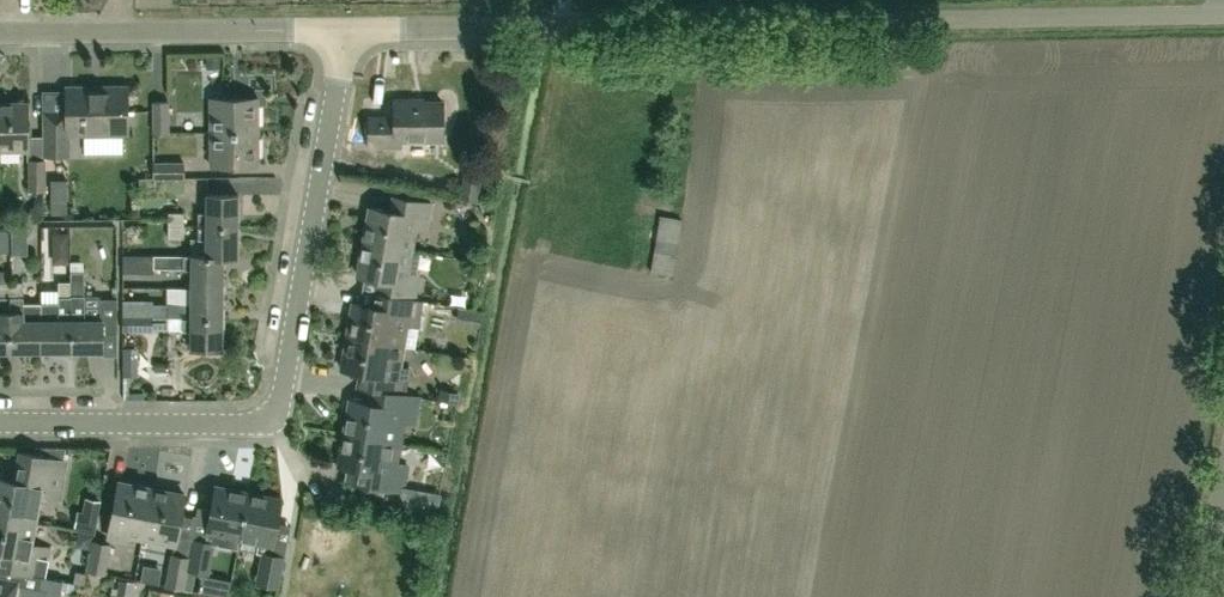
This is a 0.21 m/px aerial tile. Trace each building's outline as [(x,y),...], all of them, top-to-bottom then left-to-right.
[(207,58),(207,69),(220,69),(221,58),(207,58)] [(124,87),(65,88),(65,125),(43,125),(43,156),(45,156),(66,156),(66,134),(125,132),(124,87)] [(211,98),(211,132),(259,132),(259,98),(211,98)] [(400,141),(442,140),(441,102),(415,102),(415,99),(394,100),(394,117),(368,118),(368,147),(400,147),(400,141)] [(152,101),(152,132),(169,132),(169,101),(152,101)] [(0,104),(0,151),(25,151),(25,103),(0,104)] [(259,132),(211,132),(211,165),(259,165),(259,132)] [(43,156),(28,156),(28,190),(42,190),(46,190),(45,156),(43,156)] [(185,177),(184,161),(153,162),(153,178),(185,177)] [(67,179),(51,179),(51,214),(68,214),(67,179)] [(196,225),(236,226),(236,194),(205,194),(205,213),(196,213),(196,225)] [(363,242),(409,250),(413,228),(425,230),(430,204),(393,197),(389,210),(369,207),(363,242)] [(168,212),(168,225),(183,225),(183,212),(168,212)] [(659,215),(650,271),(672,276),(682,219),(659,215)] [(183,225),(168,225),(168,237),(183,238),(183,225)] [(236,226),(196,225),(196,238),(205,238),(205,255),(205,256),(221,256),(221,257),(236,257),(236,226)] [(409,250),(363,242),(357,275),(378,278),(375,291),(373,291),(373,292),(420,299),(414,298),(417,273),(405,272),(409,250)] [(138,256),(123,255),(123,265),(137,265),(138,256)] [(182,268),(182,255),(154,255),(153,268),(182,268)] [(205,256),(205,255),(182,255),(182,268),(182,270),(190,270),(190,287),(221,287),(221,257),(221,256),(205,256)] [(8,270),(0,270),(0,351),(9,351),(8,270)] [(39,351),(38,302),(23,302),(23,296),(22,281),(10,281),(10,270),(8,270),(9,351),(39,351)] [(117,332),(117,298),(100,298),(100,319),(85,319),(84,295),(84,271),(71,271),(71,281),(69,281),(70,350),(103,350),(103,332),(117,332)] [(70,350),(69,281),(58,281),(59,302),(38,302),(39,351),(70,350)] [(221,287),(190,287),(190,304),(182,304),(182,318),(221,317),(221,287)] [(352,302),(346,336),(392,343),(396,322),(415,326),(420,299),(373,292),(371,305),(352,302)] [(153,307),(152,317),(168,317),(168,304),(167,304),(153,304),(153,307)] [(480,324),(482,311),(474,310),(463,308),(461,322),(472,323),(480,324)] [(168,318),(168,317),(152,317),(152,329),(168,329),(168,318)] [(221,347),(221,317),(182,318),(182,331),(189,331),(189,347),(221,347)] [(392,343),(346,336),(341,367),(360,371),(357,385),(370,388),(419,396),(404,393),(409,367),(388,363),(392,343)] [(91,381),(117,379),(116,359),(90,360),(91,381)] [(350,398),(344,432),(390,440),(394,418),(414,421),(419,396),(370,388),(369,401),(350,398)] [(457,404),(459,395),(442,392),(440,400),(457,404)] [(390,440),(344,432),(338,465),(357,468),(355,482),(402,490),(407,463),(387,460),(390,440)] [(16,465),(13,480),(0,478),(0,516),(35,522),(39,499),(58,502),(62,472),(64,459),(18,451),(16,465)] [(141,535),(150,487),(118,481),(108,535),(124,538),(126,532),(141,535)] [(195,517),(186,570),(210,574),(214,545),(236,549),(239,537),(247,492),(214,485),(210,509),(197,507),(195,517)] [(184,494),(150,487),(141,535),(174,541),(172,553),(171,553),(164,586),(182,589),(186,570),(195,517),(181,514),(184,494)] [(247,492),(239,537),(260,541),(258,551),(260,552),(255,584),(279,588),(290,525),(275,522),(280,498),(247,492)] [(99,514),(101,500),(85,497),(82,511),(99,514)] [(0,516),(0,568),(44,576),(49,547),(31,543),(35,522),(0,516)] [(78,532),(75,546),(90,549),(92,534),(78,532)] [(107,566),(111,543),(92,540),(85,570),(105,574),(107,566)] [(62,581),(44,576),(0,568),(0,596),(59,596),(62,581)]
